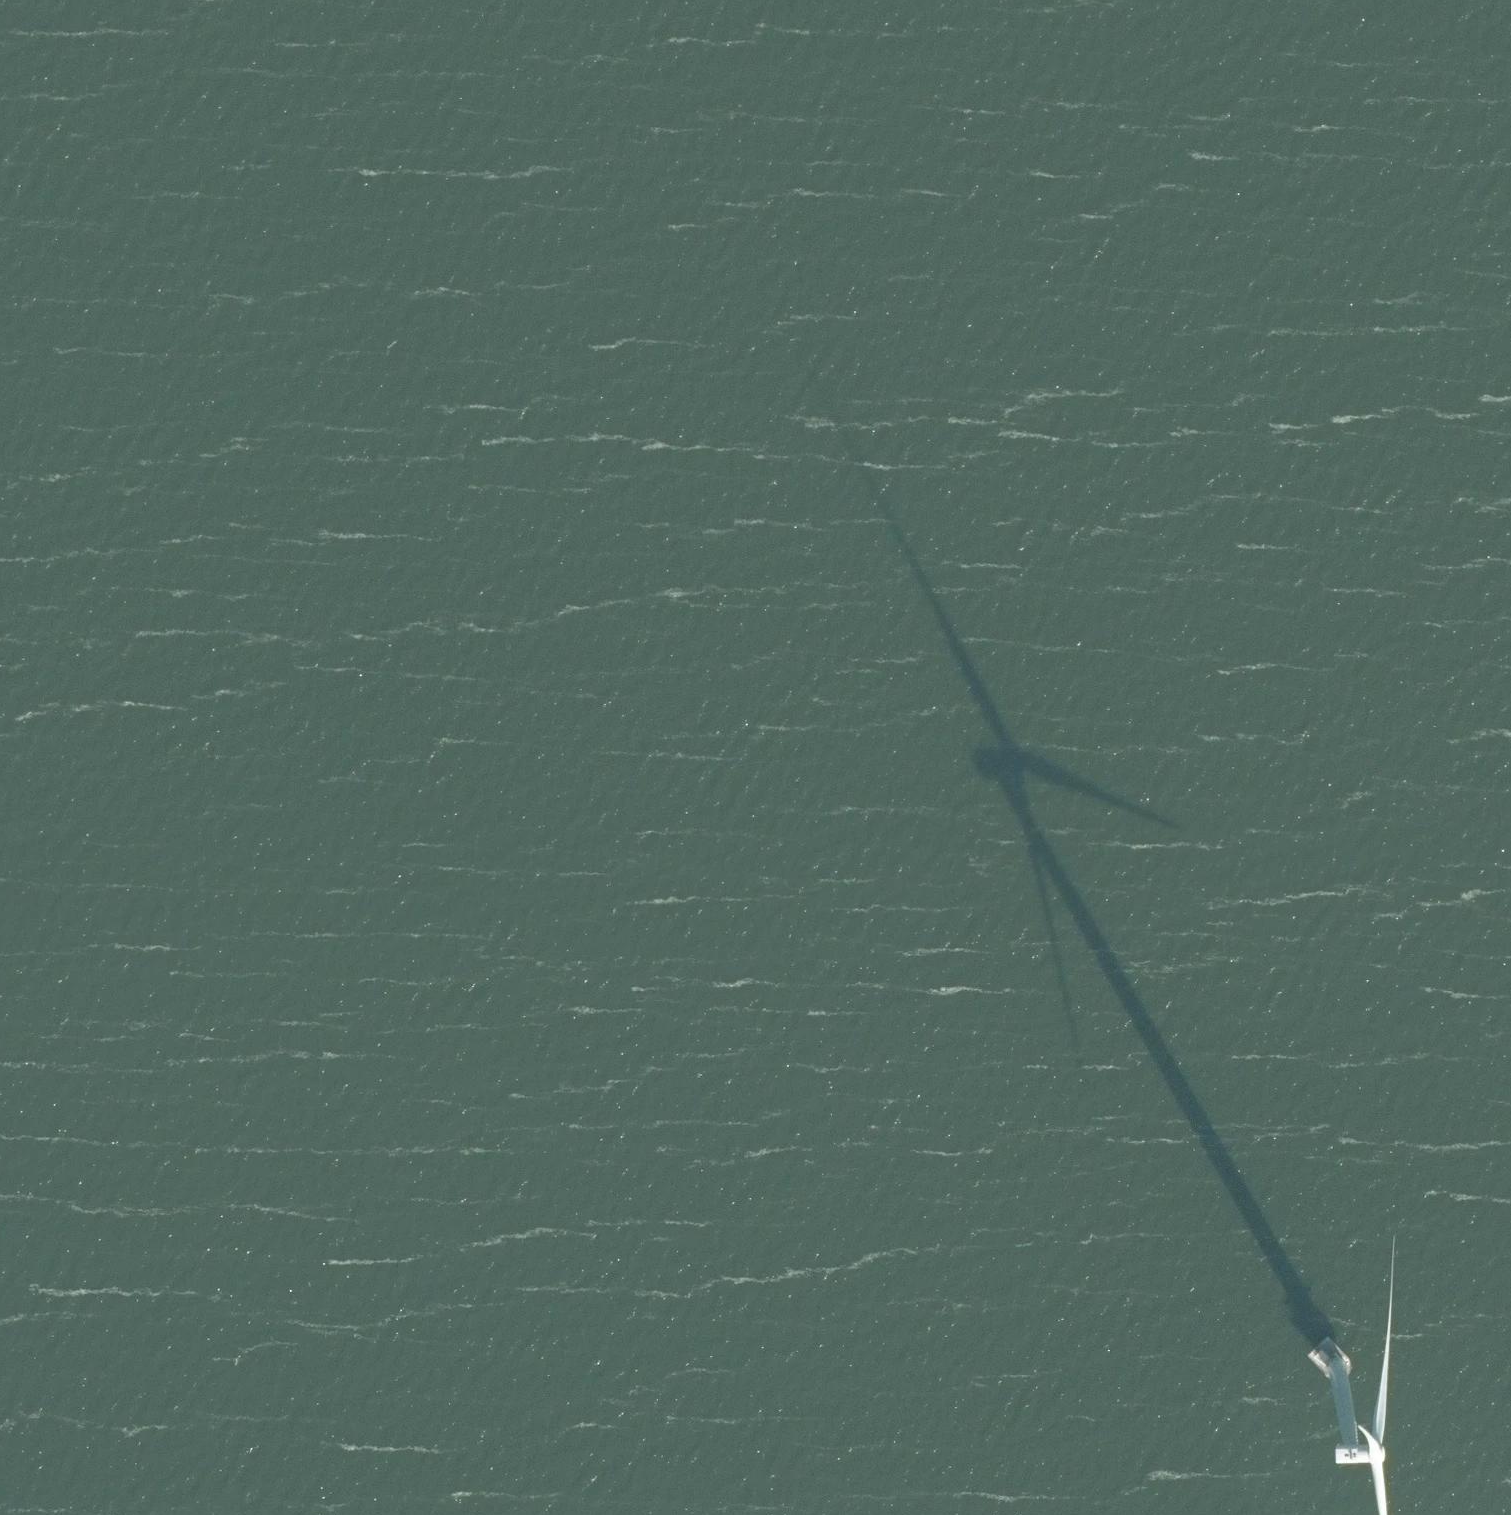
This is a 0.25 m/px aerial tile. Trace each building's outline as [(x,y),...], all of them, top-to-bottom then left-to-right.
[(1326,1360),(1325,1363),(1326,1366),(1328,1369),(1331,1371),(1334,1372),(1338,1371),(1340,1369),(1342,1367),(1343,1363),(1342,1360),(1340,1357),(1338,1355),(1334,1354),(1331,1355),(1328,1357),(1326,1360)]
